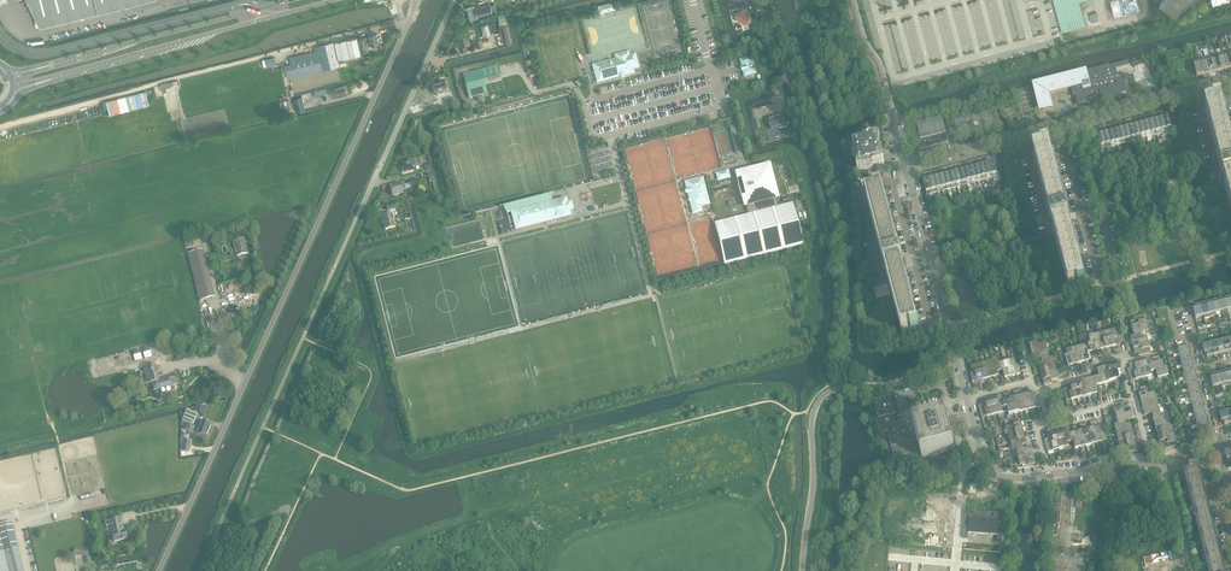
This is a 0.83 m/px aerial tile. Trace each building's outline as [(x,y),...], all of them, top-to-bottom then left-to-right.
[(57,24),(51,0),(27,0),(40,28),(57,24)] [(57,24),(61,23),(66,22),(69,21),(71,20),(68,10),(66,0),(51,0),(57,24)] [(80,0),(66,0),(68,10),(71,20),(72,20),(74,20),(76,19),(77,19),(85,17),(80,0)] [(85,17),(99,13),(95,0),(80,0),(85,17)] [(112,10),(110,0),(95,0),(99,13),(112,10)] [(126,6),(125,0),(110,0),(112,10),(123,7),(126,6)] [(729,4),(730,11),(745,7),(743,0),(729,4)] [(1062,33),(1086,27),(1079,3),(1092,0),(1053,0),(1062,33)] [(1111,2),(1115,15),(1122,13),(1122,15),(1126,13),(1122,0),(1111,0),(1111,2)] [(1161,3),(1159,5),(1160,5),(1166,9),(1170,13),(1175,17),(1174,17),(1175,18),(1176,16),(1181,10),(1187,5),(1193,1),(1194,0),(1164,0),(1161,3)] [(600,13),(615,9),(613,2),(598,6),(600,13)] [(1137,10),(1138,9),(1138,7),(1137,5),(1136,4),(1135,3),(1133,2),(1131,2),(1130,3),(1128,4),(1127,5),(1127,7),(1127,9),(1128,10),(1129,12),(1131,13),(1132,13),(1134,12),(1136,12),(1137,10)] [(477,17),(492,13),(492,12),(497,10),(496,4),(490,6),(490,4),(475,8),(475,7),(466,9),(464,9),(467,21),(470,21),(478,19),(477,17)] [(740,12),(738,13),(740,22),(742,21),(743,24),(747,23),(750,22),(750,19),(747,9),(740,11),(740,12)] [(480,26),(483,37),(490,35),(488,25),(480,26)] [(500,27),(499,27),(503,45),(512,43),(508,25),(507,25),(500,27)] [(466,44),(470,43),(467,30),(457,33),(458,38),(459,37),(461,45),(460,45),(461,46),(459,46),(461,52),(468,50),(466,44)] [(369,49),(368,46),(371,46),(379,44),(377,34),(369,35),(370,37),(366,37),(358,38),(361,51),(369,49)] [(313,73),(320,71),(340,66),(338,60),(350,57),(360,55),(357,37),(346,40),(335,42),(314,47),(315,52),(289,58),(291,64),(284,65),(288,79),(313,73)] [(639,67),(635,54),(630,56),(629,52),(614,56),(615,60),(593,65),(597,83),(619,77),(620,77),(622,76),(634,73),(633,69),(639,67)] [(1223,54),(1227,69),(1230,68),(1230,60),(1229,52),(1223,54)] [(1223,54),(1217,55),(1221,71),(1227,69),(1223,54)] [(1217,55),(1211,57),(1215,72),(1221,71),(1217,55)] [(745,76),(756,74),(752,57),(741,60),(742,68),(745,76)] [(1211,57),(1205,58),(1209,74),(1215,72),(1211,57)] [(1205,58),(1199,60),(1203,75),(1209,74),(1205,58)] [(1149,60),(1145,62),(1151,73),(1155,71),(1149,60)] [(1165,60),(1157,62),(1158,70),(1167,68),(1165,60)] [(1199,60),(1193,61),(1193,63),(1197,77),(1203,75),(1199,60)] [(1120,95),(1119,93),(1128,91),(1127,89),(1135,87),(1133,76),(1124,78),(1124,77),(1123,74),(1120,75),(1118,75),(1116,68),(1124,66),(1129,65),(1130,65),(1129,61),(1088,72),(1034,86),(1039,107),(1042,106),(1043,110),(1052,107),(1049,98),(1051,97),(1050,93),(1071,88),(1072,88),(1072,91),(1074,96),(1076,96),(1078,104),(1089,101),(1088,96),(1093,95),(1093,96),(1098,95),(1098,94),(1098,93),(1101,92),(1103,102),(1112,100),(1111,98),(1120,95)] [(498,66),(463,75),(469,98),(487,94),(483,79),(500,75),(498,66)] [(436,82),(431,83),(434,93),(436,92),(436,95),(447,93),(443,80),(439,81),(439,80),(436,81),(436,82)] [(351,83),(337,86),(339,96),(340,96),(342,95),(353,93),(353,92),(351,83)] [(313,92),(292,97),(296,112),(317,107),(313,92)] [(284,101),(283,97),(281,98),(284,113),(289,112),(286,100),(284,101)] [(770,99),(758,102),(759,109),(772,105),(770,99)] [(1205,111),(1230,209),(1230,142),(1222,106),(1221,104),(1214,106),(1214,108),(1205,111)] [(771,130),(786,126),(783,116),(769,120),(771,130)] [(1163,119),(1167,132),(1172,131),(1168,117),(1163,119)] [(917,125),(921,139),(917,140),(920,149),(927,148),(948,142),(946,133),(942,118),(917,125)] [(1163,119),(1158,120),(1162,134),(1167,132),(1163,119)] [(1158,120),(1153,121),(1157,135),(1162,134),(1158,120)] [(1153,121),(1148,123),(1152,136),(1157,135),(1153,121)] [(1148,123),(1143,124),(1147,138),(1152,136),(1148,123)] [(1143,124),(1138,125),(1142,139),(1147,138),(1143,124)] [(1138,125),(1133,126),(1137,140),(1142,139),(1138,125)] [(1133,126),(1128,128),(1132,142),(1137,140),(1133,126)] [(1128,128),(1123,129),(1127,143),(1132,142),(1128,128)] [(1123,129),(1118,130),(1122,144),(1127,143),(1123,129)] [(1118,130),(1113,132),(1117,145),(1122,144),(1118,130)] [(1113,132),(1108,133),(1112,147),(1117,145),(1113,132)] [(1108,133),(1103,134),(1107,148),(1112,147),(1108,133)] [(1103,134),(1098,136),(1101,149),(1107,148),(1103,134)] [(855,141),(849,143),(851,148),(854,147),(856,156),(859,155),(860,159),(857,159),(857,170),(869,170),(869,165),(873,164),(873,166),(885,163),(882,152),(879,153),(878,150),(880,150),(880,149),(880,138),(869,138),(868,138),(868,143),(865,144),(864,142),(855,144),(855,141)] [(1067,216),(1067,215),(1050,151),(1050,149),(1042,151),(1043,153),(1034,155),(1069,291),(1078,288),(1079,291),(1086,289),(1086,287),(1085,287),(1069,222),(1068,221),(1070,221),(1070,216),(1067,216)] [(414,161),(412,162),(411,160),(407,161),(408,163),(403,164),(404,167),(403,168),(402,170),(403,172),(405,173),(414,171),(413,167),(415,167),(414,166),(415,165),(414,161)] [(1001,179),(999,172),(997,173),(994,163),(989,164),(992,178),(994,178),(994,180),(1001,179)] [(989,164),(984,165),(987,179),(992,178),(989,164)] [(716,222),(715,222),(725,264),(725,265),(803,245),(793,202),(778,206),(777,201),(776,198),(778,198),(769,165),(741,172),(744,183),(742,183),(741,182),(739,183),(740,184),(738,184),(741,196),(742,195),(745,206),(746,206),(748,214),(728,219),(716,222)] [(984,165),(979,167),(982,181),(987,179),(984,165)] [(979,167),(974,168),(977,182),(982,181),(979,167)] [(974,168),(969,169),(972,183),(977,182),(974,168)] [(969,169),(964,171),(967,184),(972,183),(969,169)] [(728,171),(717,174),(718,180),(730,177),(728,171)] [(964,171),(959,172),(962,186),(967,184),(964,171)] [(959,172),(954,173),(957,187),(962,186),(959,172)] [(954,173),(949,175),(952,188),(957,187),(954,173)] [(949,175),(943,176),(947,190),(952,188),(949,175)] [(943,176),(938,177),(942,191),(947,190),(943,176)] [(938,177),(933,179),(937,192),(942,191),(938,177)] [(704,184),(702,178),(685,182),(689,198),(689,200),(690,202),(691,204),(693,213),(702,211),(700,206),(709,204),(706,192),(704,184)] [(933,179),(928,180),(932,194),(937,192),(933,179)] [(928,180),(923,181),(927,195),(926,195),(927,198),(933,196),(932,194),(928,180)] [(400,183),(390,186),(392,192),(391,193),(392,195),(393,195),(393,197),(403,194),(402,190),(406,189),(411,187),(410,183),(405,184),(404,183),(400,184),(400,183)] [(876,196),(867,199),(883,261),(884,262),(886,271),(886,272),(902,334),(911,332),(912,334),(919,332),(919,330),(903,268),(903,267),(904,266),(904,265),(905,263),(904,261),(904,260),(903,258),(902,258),(901,257),(900,256),(883,195),(883,192),(875,194),(876,196)] [(551,197),(503,209),(507,214),(550,203),(551,197)] [(566,199),(551,203),(550,203),(507,214),(511,232),(571,216),(569,211),(571,208),(570,206),(567,204),(566,199)] [(386,230),(396,227),(392,213),(382,216),(383,221),(384,221),(386,230)] [(238,256),(248,254),(244,239),(234,242),(238,256)] [(216,298),(204,251),(189,255),(201,302),(216,298)] [(1224,299),(1219,300),(1221,311),(1227,310),(1224,299)] [(1219,300),(1213,302),(1215,313),(1221,311),(1219,300)] [(1213,302),(1207,303),(1210,317),(1216,315),(1215,313),(1213,302)] [(1207,303),(1201,305),(1204,316),(1204,319),(1210,317),(1207,303)] [(1195,310),(1193,310),(1195,318),(1204,316),(1201,305),(1194,306),(1195,310)] [(1145,315),(1133,318),(1133,320),(1130,321),(1132,327),(1139,325),(1139,322),(1146,320),(1145,315)] [(1139,322),(1139,325),(1132,327),(1133,332),(1141,330),(1140,327),(1148,325),(1146,320),(1139,322)] [(1140,327),(1141,330),(1133,332),(1134,337),(1142,335),(1142,333),(1149,331),(1148,325),(1140,327)] [(884,329),(885,330),(883,331),(882,329),(869,330),(870,340),(885,338),(886,338),(885,338),(887,337),(888,338),(893,338),(892,328),(884,329)] [(1122,344),(1121,341),(1124,341),(1120,328),(1115,330),(1117,337),(1114,338),(1116,346),(1122,344)] [(1134,337),(1131,338),(1132,343),(1140,341),(1141,344),(1148,342),(1147,336),(1143,337),(1142,335),(1134,337)] [(1229,340),(1228,337),(1222,339),(1223,341),(1225,352),(1230,351),(1230,349),(1229,340)] [(1223,341),(1217,343),(1219,354),(1225,352),(1223,341)] [(1038,342),(1030,344),(1031,350),(1039,348),(1039,351),(1047,349),(1045,343),(1038,345),(1038,342)] [(1217,343),(1211,344),(1213,355),(1219,354),(1217,343)] [(1213,355),(1211,344),(1203,346),(1205,354),(1206,354),(1207,357),(1213,355)] [(1189,346),(1178,349),(1179,354),(1179,355),(1190,352),(1189,346)] [(1141,347),(1134,349),(1135,354),(1138,353),(1139,356),(1151,353),(1150,347),(1142,349),(1141,347)] [(1068,357),(1066,358),(1068,366),(1073,365),(1071,357),(1074,356),(1072,349),(1067,350),(1068,357)] [(1179,354),(1176,354),(1177,356),(1177,357),(1180,356),(1181,361),(1192,358),(1190,352),(1179,355),(1179,354)] [(1050,359),(1042,361),(1042,363),(1039,364),(1040,370),(1048,368),(1047,365),(1055,363),(1053,358),(1050,359)] [(1192,358),(1181,361),(1182,365),(1182,367),(1193,364),(1192,358)] [(1021,374),(1019,366),(1016,367),(1014,359),(1009,361),(1011,368),(1013,368),(1015,375),(1021,374)] [(998,360),(992,361),(994,369),(992,369),(994,377),(999,376),(998,372),(1000,371),(998,363),(999,363),(998,360)] [(1152,376),(1151,372),(1154,371),(1152,364),(1152,363),(1151,360),(1145,361),(1147,369),(1145,370),(1147,377),(1152,376)] [(1009,361),(1004,362),(1006,370),(1008,369),(1010,377),(1015,375),(1013,368),(1011,368),(1009,361)] [(1161,369),(1163,377),(1169,375),(1167,367),(1164,368),(1162,361),(1157,362),(1159,370),(1161,369)] [(999,363),(998,363),(1000,371),(1003,371),(1005,378),(1010,377),(1008,369),(1006,370),(1004,362),(999,363)] [(1152,363),(1152,364),(1154,371),(1156,371),(1158,378),(1163,377),(1161,369),(1159,370),(1157,362),(1152,363)] [(1048,368),(1040,370),(1042,375),(1049,373),(1049,371),(1056,369),(1055,363),(1047,365),(1048,368)] [(1112,373),(1114,381),(1120,380),(1118,372),(1121,372),(1119,364),(1113,365),(1115,373),(1112,373)] [(1130,369),(1128,369),(1131,381),(1136,380),(1134,372),(1137,372),(1135,364),(1129,366),(1130,369)] [(1182,365),(1179,366),(1180,369),(1183,368),(1184,373),(1195,370),(1193,364),(1182,367),(1182,365)] [(144,372),(140,373),(143,385),(148,384),(148,385),(152,384),(160,382),(155,365),(143,368),(144,372)] [(973,374),(970,375),(972,383),(978,381),(976,374),(978,373),(976,365),(971,367),(973,374)] [(1096,377),(1098,385),(1104,384),(1102,376),(1105,375),(1103,368),(1097,369),(1099,377),(1096,377)] [(1049,373),(1042,375),(1043,381),(1051,379),(1050,376),(1057,374),(1056,369),(1049,371),(1049,373)] [(1195,370),(1184,373),(1185,377),(1186,379),(1196,376),(1195,370)] [(1224,372),(1218,374),(1221,385),(1222,387),(1228,386),(1224,372)] [(1052,381),(1059,380),(1057,374),(1050,376),(1051,379),(1043,381),(1044,386),(1052,384),(1052,381)] [(1213,379),(1211,379),(1213,387),(1221,385),(1218,374),(1212,375),(1213,379)] [(1185,377),(1182,378),(1183,381),(1186,380),(1187,385),(1198,382),(1196,376),(1186,379),(1185,377)] [(176,377),(160,382),(152,384),(154,391),(169,387),(170,389),(172,388),(173,386),(178,385),(176,377)] [(1198,382),(1187,385),(1188,389),(1189,391),(1199,388),(1198,382)] [(1065,386),(1066,389),(1063,389),(1066,401),(1072,400),(1070,392),(1072,392),(1070,384),(1065,386)] [(1188,389),(1185,390),(1186,391),(1186,393),(1189,392),(1190,397),(1201,394),(1199,388),(1189,391),(1188,389)] [(881,434),(885,433),(885,432),(888,431),(895,462),(906,459),(908,467),(929,461),(928,458),(954,451),(950,435),(948,428),(946,420),(936,422),(934,414),(930,415),(929,413),(906,419),(902,419),(902,420),(897,422),(895,415),(897,415),(892,397),(890,391),(879,394),(880,395),(870,398),(871,403),(874,402),(878,415),(876,416),(877,420),(881,434)] [(1033,401),(1035,408),(1041,407),(1038,395),(1035,395),(1034,392),(1029,394),(1031,401),(1033,401)] [(1147,392),(1139,394),(1140,399),(1148,397),(1149,400),(1156,398),(1155,392),(1147,394),(1147,392)] [(1029,394),(1024,395),(1025,403),(1028,402),(1030,409),(1035,408),(1033,401),(1031,401),(1029,394)] [(1201,394),(1190,397),(1191,401),(1192,403),(1202,400),(1201,394)] [(1024,395),(1018,396),(1020,404),(1023,403),(1025,411),(1030,409),(1028,402),(1025,403),(1024,395)] [(1018,396),(1013,398),(1015,405),(1018,405),(1020,412),(1025,411),(1023,403),(1020,404),(1018,396)] [(1002,397),(996,398),(998,406),(996,406),(998,414),(1003,413),(1002,409),(1005,408),(1003,400),(1002,397)] [(1013,398),(1008,399),(1010,407),(1012,406),(1014,414),(1020,412),(1018,405),(1015,405),(1013,398)] [(1003,400),(1005,408),(1007,408),(1009,415),(1014,414),(1012,406),(1010,407),(1008,399),(1003,400)] [(1191,401),(1188,402),(1189,405),(1192,404),(1193,409),(1204,406),(1202,400),(1192,403),(1191,401)] [(981,405),(978,406),(982,418),(987,417),(985,409),(988,408),(986,401),(980,402),(981,405)] [(1128,403),(1120,405),(1121,407),(1114,409),(1115,415),(1123,413),(1122,410),(1130,408),(1128,403)] [(1204,406),(1193,409),(1194,413),(1195,414),(1205,412),(1204,406)] [(1122,410),(1123,413),(1115,415),(1117,420),(1124,418),(1124,415),(1131,413),(1130,408),(1122,410)] [(1145,415),(1146,415),(1152,413),(1153,416),(1160,414),(1159,408),(1151,410),(1151,408),(1143,410),(1145,415)] [(187,410),(183,421),(193,425),(198,414),(187,410)] [(1194,413),(1191,414),(1192,416),(1195,416),(1196,420),(1207,418),(1205,412),(1195,414),(1194,413)] [(1230,423),(1228,412),(1220,414),(1222,422),(1224,421),(1224,425),(1230,423)] [(1131,413),(1124,415),(1124,418),(1117,420),(1118,425),(1126,423),(1125,421),(1133,419),(1131,413)] [(1207,418),(1196,420),(1197,425),(1198,426),(1208,424),(1207,418)] [(199,420),(197,427),(209,432),(212,425),(199,420)] [(1014,427),(1007,429),(1008,434),(1016,432),(1015,430),(1023,428),(1021,422),(1013,424),(1014,427)] [(209,432),(197,427),(188,423),(185,430),(195,434),(195,433),(197,434),(197,435),(206,438),(209,432)] [(1118,425),(1114,426),(1116,431),(1123,429),(1124,432),(1132,430),(1130,424),(1127,425),(1126,423),(1118,425)] [(1194,426),(1195,428),(1198,428),(1199,433),(1210,430),(1208,424),(1198,426),(1197,425),(1194,426)] [(1100,426),(1095,427),(1097,435),(1099,434),(1101,442),(1107,440),(1104,428),(1101,429),(1100,426)] [(1095,427),(1090,429),(1092,436),(1094,436),(1096,443),(1101,442),(1099,434),(1097,435),(1095,427)] [(1023,428),(1015,430),(1016,432),(1008,434),(1009,440),(1017,438),(1016,435),(1024,433),(1023,428)] [(1090,429),(1084,430),(1086,438),(1089,437),(1091,444),(1096,443),(1094,436),(1092,436),(1090,429)] [(1068,430),(1062,432),(1064,439),(1062,440),(1064,448),(1069,446),(1068,443),(1071,442),(1069,434),(1068,430)] [(1084,430),(1079,431),(1081,439),(1084,438),(1086,446),(1091,444),(1089,437),(1086,438),(1084,430)] [(1079,431),(1074,433),(1076,440),(1078,440),(1080,447),(1086,446),(1084,438),(1081,439),(1079,431)] [(1018,443),(1018,440),(1025,438),(1024,433),(1016,435),(1017,438),(1009,440),(1011,445),(1018,443)] [(1069,434),(1071,442),(1073,441),(1075,449),(1080,447),(1078,440),(1076,440),(1074,433),(1069,434)] [(1052,435),(1046,436),(1047,439),(1045,440),(1048,452),(1053,450),(1051,443),(1054,442),(1052,435)] [(1016,449),(1024,447),(1023,445),(1027,444),(1025,438),(1018,440),(1018,443),(1011,445),(1012,450),(1016,449)] [(1167,440),(1159,442),(1161,447),(1164,447),(1164,449),(1177,446),(1175,441),(1168,443),(1167,440)] [(1137,451),(1136,446),(1128,448),(1128,445),(1120,447),(1121,453),(1129,451),(1129,453),(1137,451)] [(1036,464),(1034,458),(1027,460),(1026,458),(1019,460),(1020,465),(1027,463),(1028,466),(1036,464)] [(1153,476),(1145,478),(1146,486),(1155,484),(1153,476)] [(1109,480),(1101,491),(1103,494),(1116,494),(1123,483),(1122,480),(1109,480)] [(1051,495),(1050,511),(1050,520),(1049,535),(1058,536),(1060,495),(1059,495),(1052,495),(1051,495)] [(1089,502),(1076,507),(1080,516),(1082,520),(1086,530),(1099,524),(1097,520),(1096,518),(1089,502)] [(976,534),(990,535),(992,536),(992,535),(997,535),(997,541),(1002,541),(1004,513),(965,510),(963,539),(968,539),(968,533),(973,533),(973,534),(976,534)] [(115,542),(128,539),(126,531),(124,532),(121,518),(110,520),(105,522),(106,526),(111,525),(113,534),(115,542)] [(22,570),(23,570),(12,522),(0,525),(0,570),(22,570)] [(1089,536),(1091,543),(1098,540),(1095,534),(1089,536)] [(88,550),(74,548),(73,555),(88,557),(88,550)]
